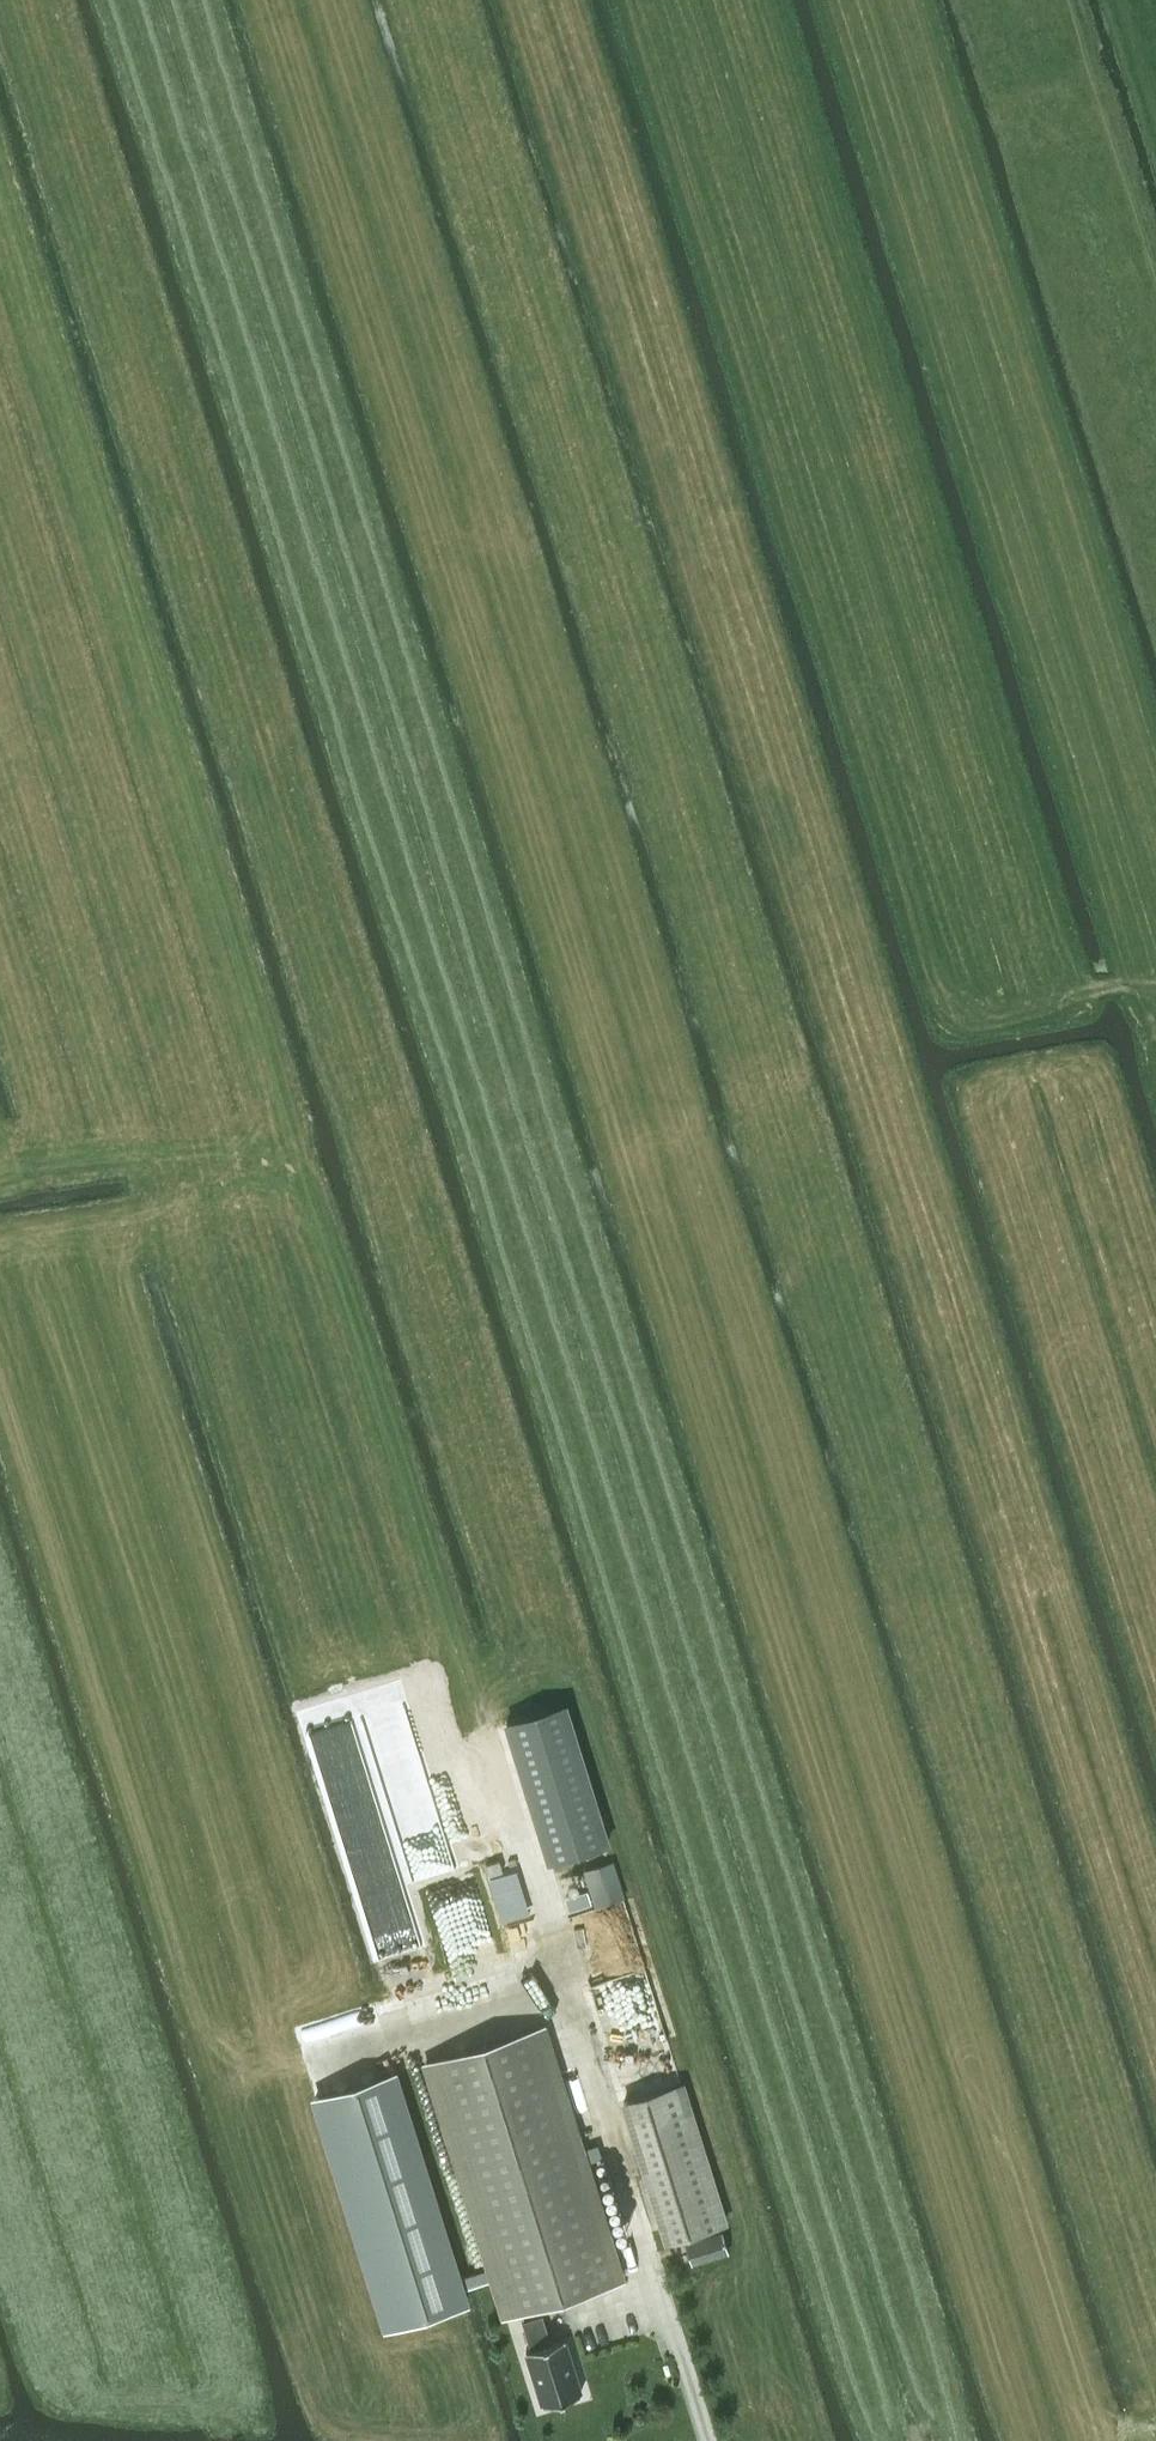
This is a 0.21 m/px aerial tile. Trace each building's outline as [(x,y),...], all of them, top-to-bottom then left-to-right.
[(568,1706),(507,1723),(548,1860),(607,1842),(568,1706)] [(426,2062),(484,2249),(490,2268),(493,2277),(505,2315),(621,2279),(542,2025),(426,2062)] [(389,2073),(314,2096),(385,2326),(464,2301),(459,2288),(493,2277),(490,2268),(456,2278),(392,2072),(389,2073)] [(624,2100),(667,2238),(724,2220),(681,2082),(624,2100)] [(722,2231),(691,2240),(698,2262),(729,2253),(722,2231)] [(523,2321),(531,2348),(526,2349),(543,2404),(581,2392),(564,2338),(551,2342),(543,2314),(523,2321)]
